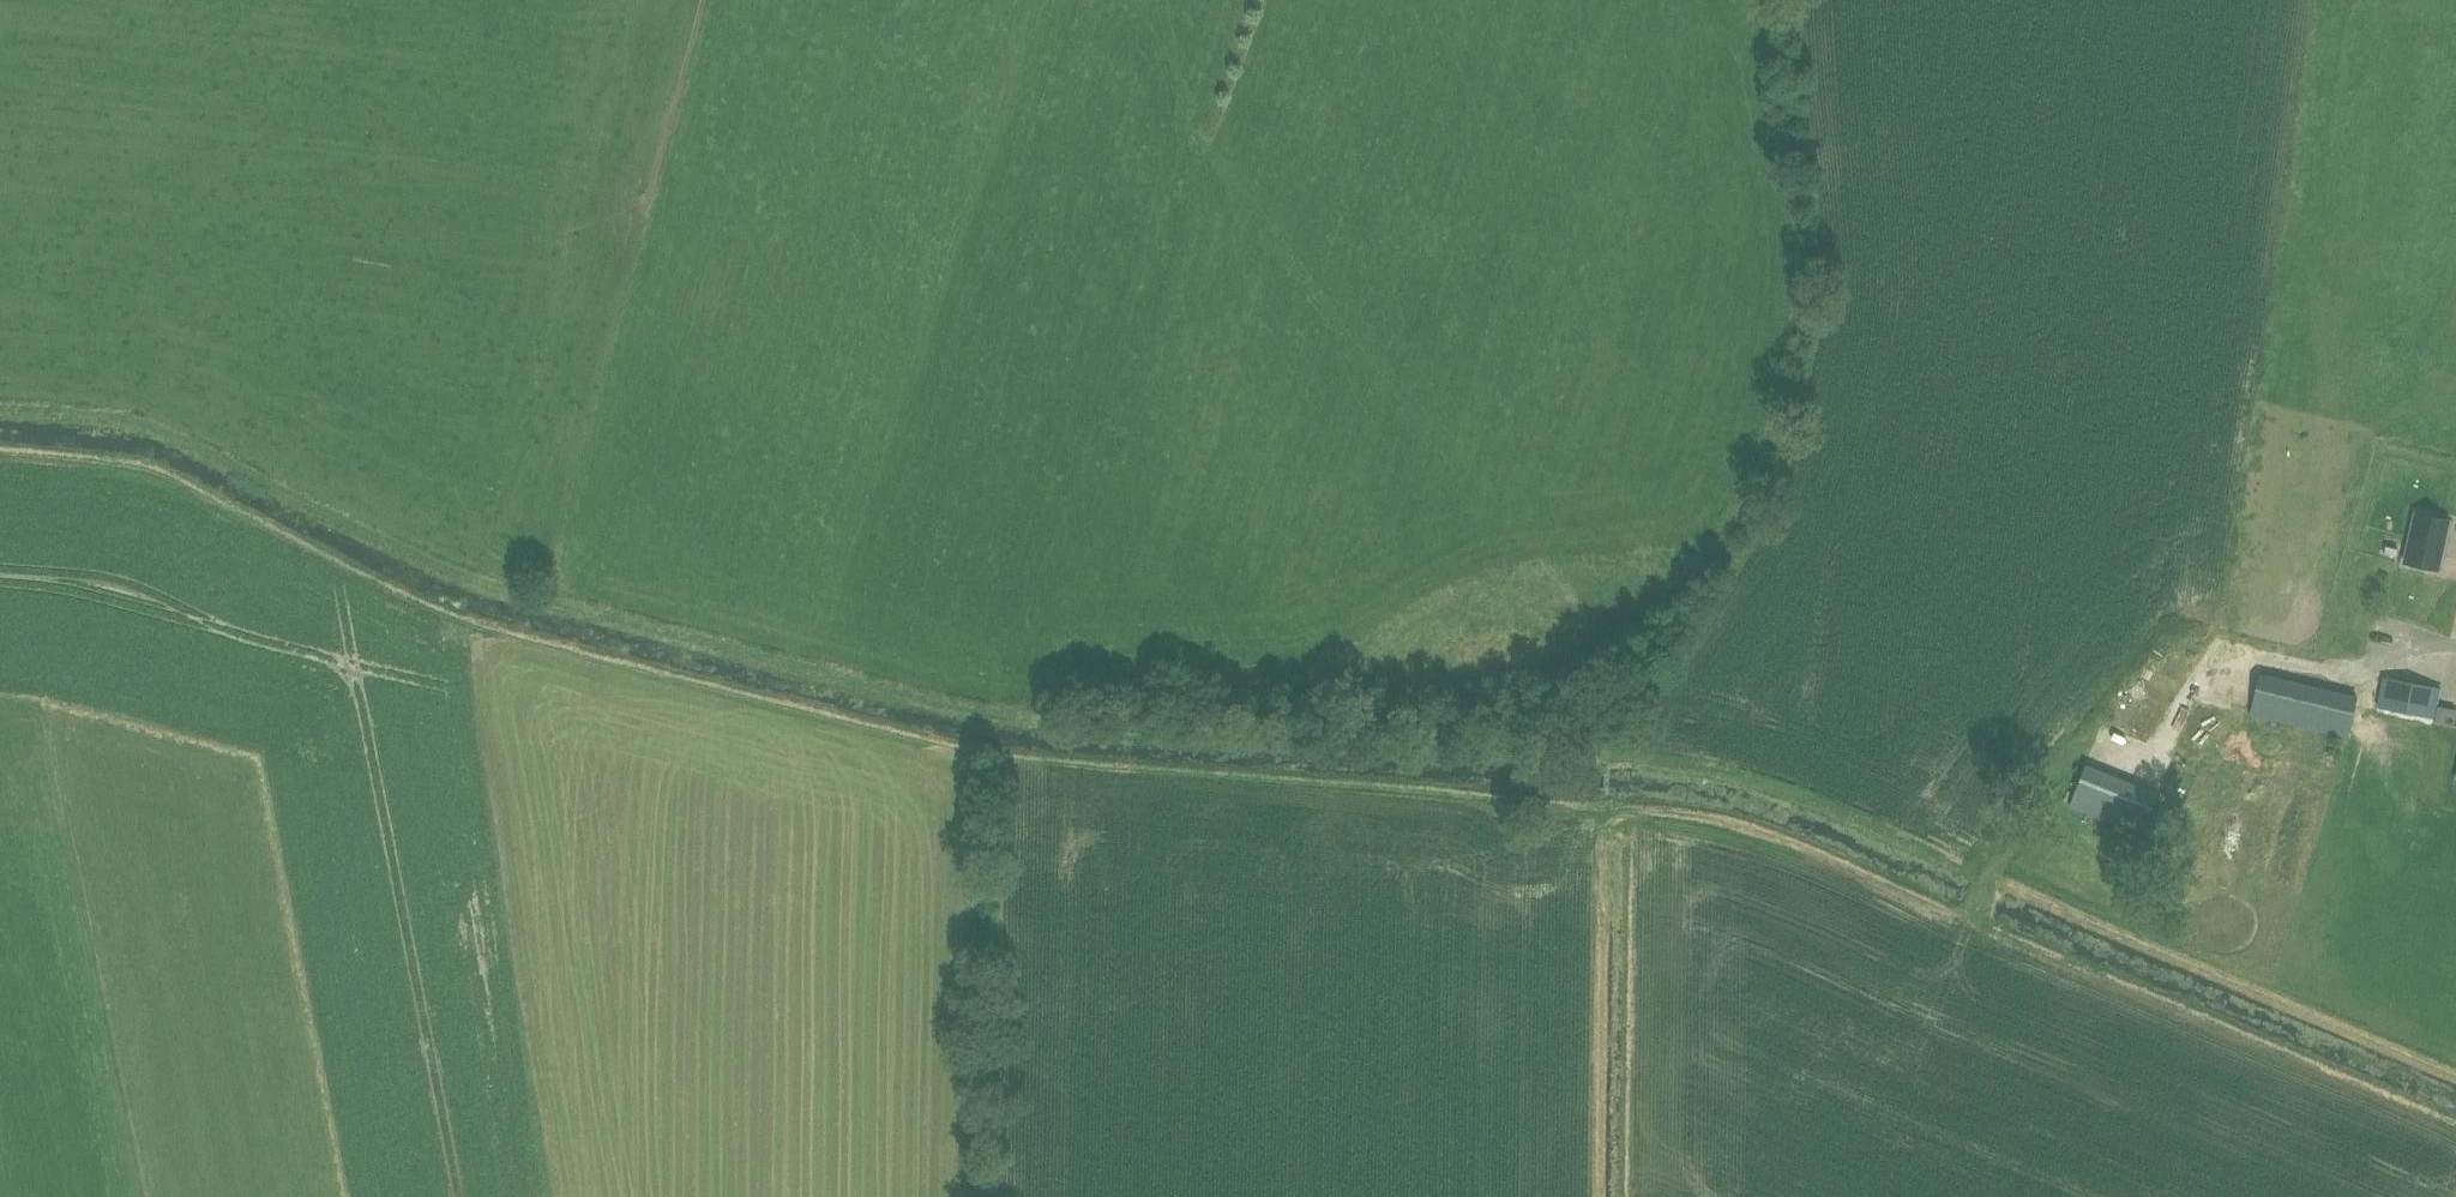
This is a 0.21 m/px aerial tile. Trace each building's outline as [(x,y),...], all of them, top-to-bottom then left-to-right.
[(2446,523),(2414,516),(2403,566),(2436,573),(2446,523)] [(2348,740),(2358,700),(2261,676),(2251,716),(2348,740)] [(2377,707),(2435,718),(2441,689),(2383,677),(2377,707)] [(2143,835),(2159,794),(2086,764),(2070,807),(2143,835)]
